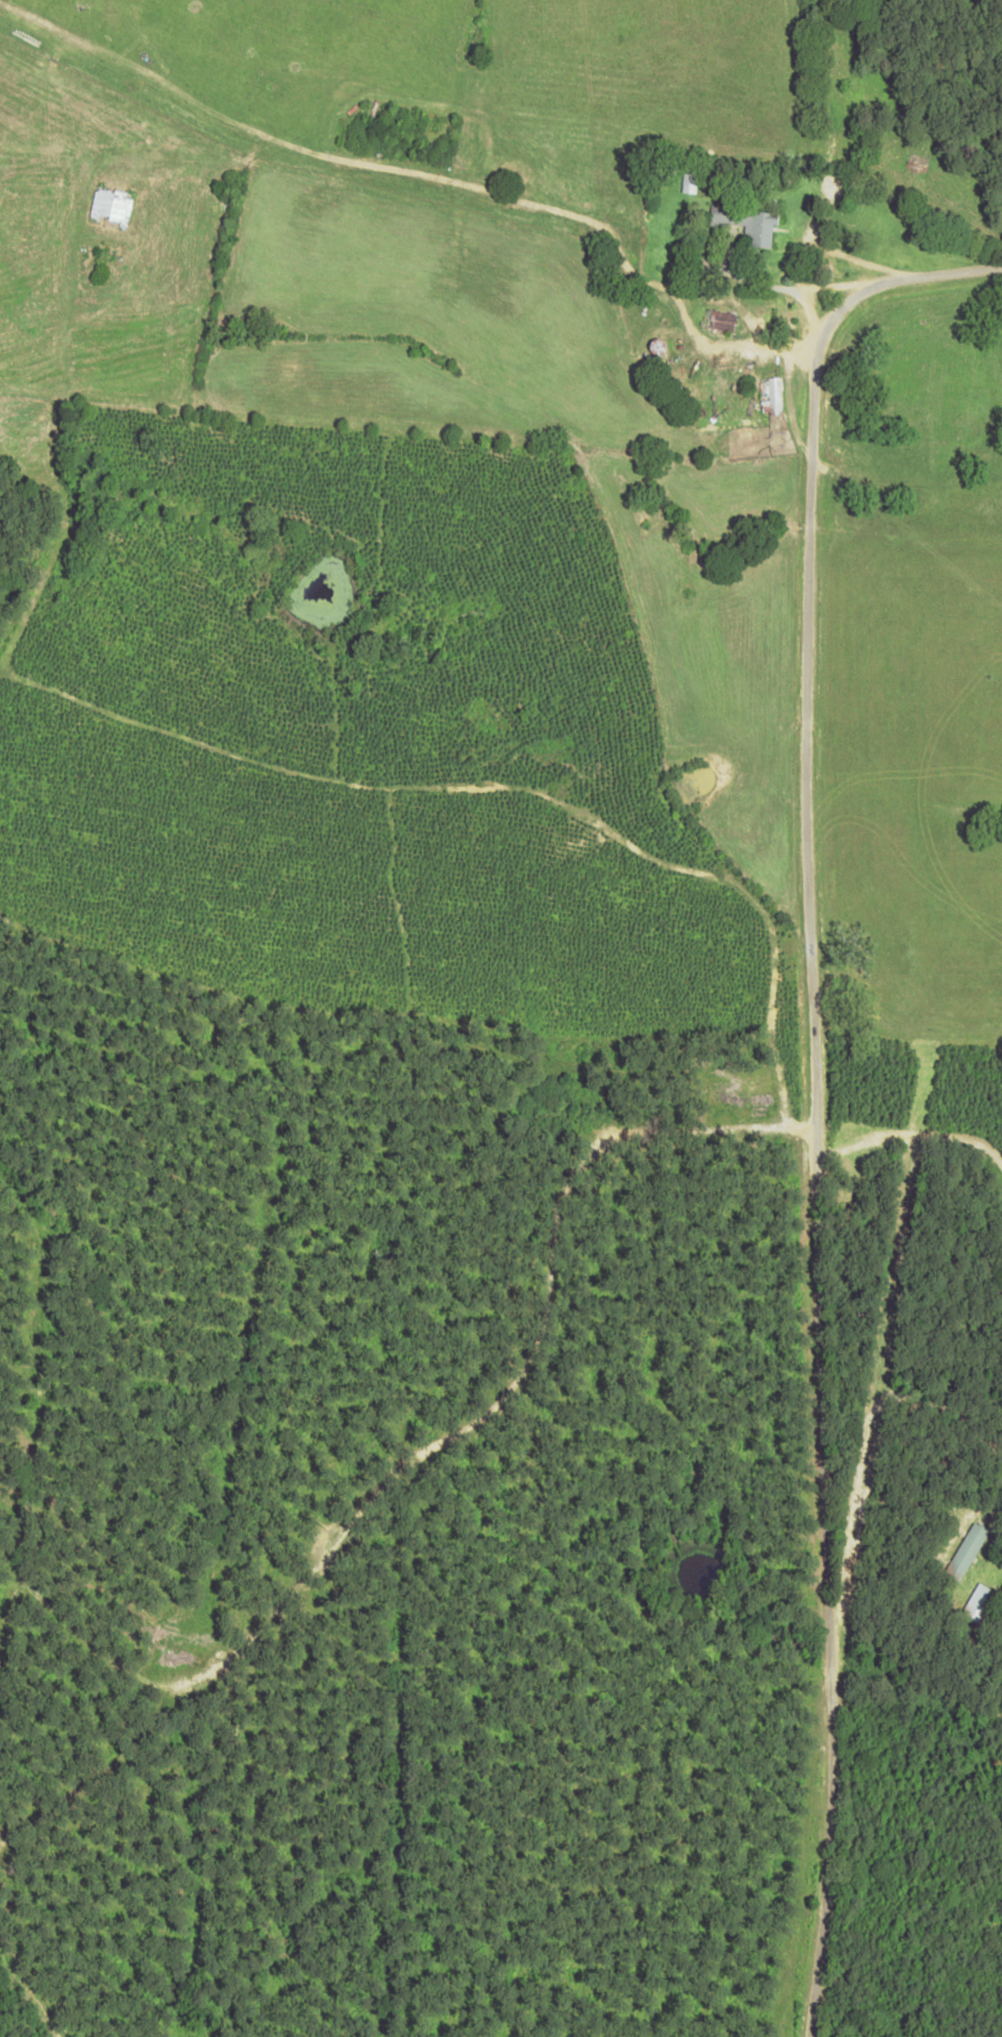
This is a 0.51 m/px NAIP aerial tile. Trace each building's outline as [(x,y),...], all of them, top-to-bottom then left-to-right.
[(772,247),(774,224),(778,224),(779,212),(711,207),(709,225),(741,227),(741,229),(747,230),(746,246),(772,247)] [(712,321),(711,329),(733,332),(736,313),(706,309),(704,320),(712,321)] [(782,413),(782,377),(761,378),(761,414),(782,413)] [(989,1530),(973,1521),(944,1573),(960,1582),(989,1530)] [(998,1594),(980,1582),(962,1612),(980,1623),(998,1594)]
